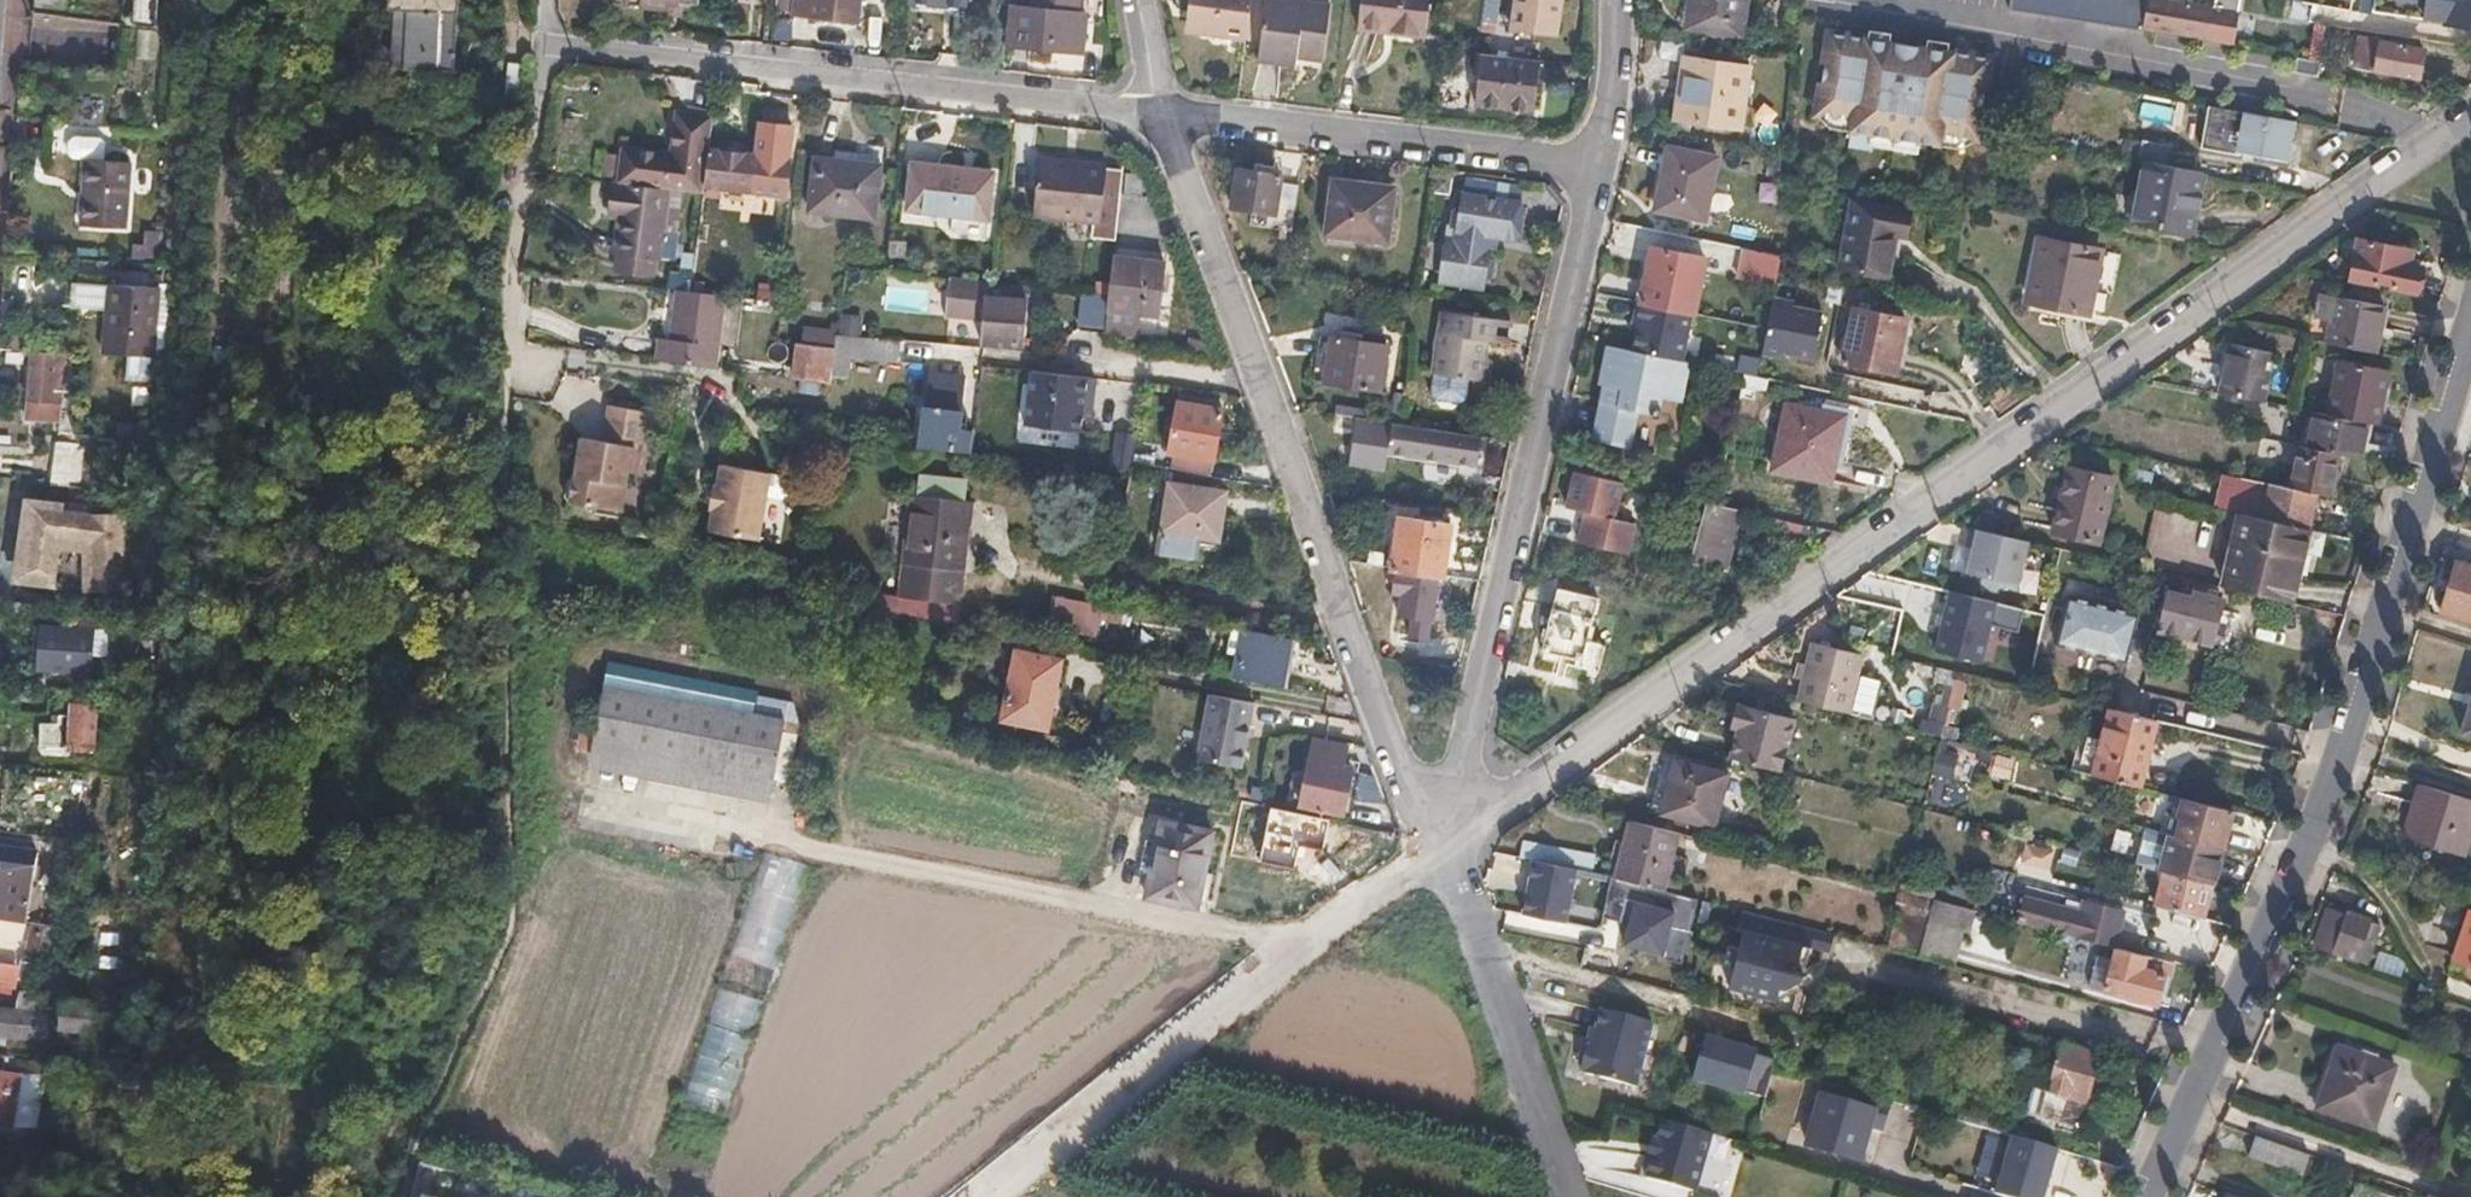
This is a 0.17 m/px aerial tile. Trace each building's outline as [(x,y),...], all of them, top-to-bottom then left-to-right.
[(69,0),(34,0),(33,11),(67,16),(69,0)] [(157,0),(135,0),(133,26),(156,30),(157,0)] [(464,0),(393,0),(393,2),(399,4),(394,61),(458,67),(464,0)] [(873,0),(795,0),(792,14),(868,25),(873,0)] [(967,0),(910,0),(910,6),(966,11),(967,0)] [(1085,16),(1077,14),(1078,0),(1031,0),(1030,11),(1009,9),(1006,46),(1040,51),(1041,43),(1082,47),(1085,16)] [(1251,0),(1184,0),(1183,10),(1192,11),(1189,35),(1246,42),(1251,0)] [(1329,47),(1334,7),(1274,0),(1267,0),(1261,40),(1259,64),(1287,68),(1289,58),(1327,62),(1329,47)] [(1429,0),(1361,0),(1357,33),(1424,40),(1429,0)] [(1561,0),(1517,0),(1513,30),(1557,36),(1561,0)] [(1743,0),(1688,0),(1686,24),(1739,32),(1743,0)] [(2145,28),(2226,43),(2234,44),(2241,0),(2215,0),(2215,4),(2190,0),(2012,0),(2010,10),(2028,13),(2142,30),(2145,28)] [(2346,2),(2446,17),(2446,23),(2470,27),(2470,0),(2346,0),(2346,2)] [(1977,137),(1983,97),(1989,60),(1966,56),(1967,53),(1846,31),(1845,35),(1828,33),(1815,109),(1822,109),(1853,116),(1851,127),(1940,143),(1942,130),(1977,137)] [(2416,78),(2422,47),(2379,39),(2377,46),(2357,41),(2352,66),(2416,78)] [(1741,122),(1748,65),(1682,56),(1676,114),(1741,122)] [(2318,76),(2321,60),(2298,56),(2295,72),(2318,76)] [(1559,116),(1566,65),(1504,57),(1499,108),(1559,116)] [(2283,158),(2290,121),(2205,105),(2197,143),(2283,158)] [(661,257),(669,187),(705,191),(714,116),(685,113),(680,158),(622,152),(619,181),(616,206),(624,207),(619,252),(661,257)] [(113,156),(115,135),(47,126),(43,154),(76,159),(77,151),(113,156)] [(2165,161),(2169,140),(2139,133),(2135,155),(2145,157),(2165,161)] [(1703,216),(1716,154),(1668,143),(1654,205),(1703,216)] [(787,195),(791,159),(713,148),(708,185),(787,195)] [(1116,238),(1125,165),(1040,156),(1037,185),(1045,187),(1043,212),(1094,217),(1092,236),(1116,238)] [(873,219),(880,164),(815,157),(808,211),(873,219)] [(2189,230),(2201,169),(2165,161),(2145,157),(2133,218),(2189,230)] [(127,232),(131,164),(83,161),(79,228),(127,232)] [(989,221),(994,176),(910,166),(904,211),(989,221)] [(1299,232),(1305,194),(1287,191),(1289,181),(1282,179),(1283,176),(1240,169),(1234,208),(1261,213),(1260,226),(1299,232)] [(1388,243),(1395,190),(1334,184),(1328,236),(1388,243)] [(1885,273),(1894,229),(1905,231),(1910,210),(1852,200),(1840,263),(1885,273)] [(1520,261),(1527,225),(1467,215),(1460,253),(1443,251),(1439,276),(1456,279),(1456,284),(1483,289),(1488,256),(1520,261)] [(2086,308),(2099,247),(2039,235),(2027,296),(2086,308)] [(2421,267),(2406,263),(2409,249),(2358,238),(2349,276),(2374,283),(2376,275),(2392,279),(2391,286),(2416,292),(2421,267)] [(1693,308),(1704,255),(1651,243),(1641,296),(1693,308)] [(1779,252),(1744,245),(1738,274),(1773,281),(1779,252)] [(1158,333),(1166,263),(1114,257),(1106,328),(1158,333)] [(1030,302),(1032,287),(991,282),(952,277),(948,315),(985,320),(983,341),(1027,346),(1030,302)] [(158,361),(162,290),(116,287),(112,288),(71,285),(69,307),(111,309),(107,358),(158,361)] [(1886,290),(1882,310),(1853,306),(1843,357),(1894,368),(1911,294),(1886,290)] [(715,365),(719,333),(723,296),(693,292),(678,291),(672,341),(661,341),(658,358),(715,365)] [(2374,351),(2384,306),(2323,291),(2317,315),(2334,320),(2328,340),(2374,351)] [(1792,298),(1771,294),(1761,349),(1782,353),(1783,349),(1812,354),(1821,308),(1791,303),(1792,298)] [(1099,327),(1098,297),(1075,298),(1076,328),(1099,327)] [(1692,309),(1636,297),(1632,318),(1637,319),(1632,348),(1665,355),(1683,359),(1692,309)] [(859,336),(860,316),(838,315),(837,335),(859,336)] [(1510,349),(1513,324),(1443,315),(1434,377),(1490,387),(1495,363),(1488,360),(1490,346),(1510,349)] [(899,364),(902,343),(836,335),(834,348),(831,368),(830,375),(848,377),(851,358),(899,364)] [(1381,391),(1387,346),(1331,339),(1326,384),(1381,391)] [(2267,398),(2277,350),(2233,341),(2221,389),(2267,398)] [(830,375),(831,368),(834,348),(797,343),(794,375),(829,381),(830,375)] [(1683,359),(1665,355),(1632,348),(1607,343),(1598,379),(1603,380),(1599,397),(1590,435),(1626,444),(1636,399),(1648,402),(1647,406),(1657,409),(1659,399),(1655,398),(1658,386),(1680,391),(1688,360),(1683,359)] [(1756,373),(1759,359),(1740,355),(1737,369),(1756,373)] [(959,431),(964,362),(947,361),(946,375),(939,375),(937,394),(943,394),(943,410),(927,408),(921,446),(969,452),(971,432),(959,431)] [(2375,421),(2386,370),(2338,361),(2328,411),(2365,418),(2375,421)] [(1092,410),(1093,395),(1096,375),(1032,367),(1025,421),(1081,428),(1083,409),(1092,410)] [(1820,387),(1816,409),(1840,414),(1844,392),(1820,387)] [(614,509),(627,443),(635,444),(638,412),(639,407),(601,400),(594,438),(574,436),(567,470),(557,476),(553,492),(562,501),(614,509)] [(1826,479),(1840,414),(1816,409),(1784,402),(1783,410),(1771,467),(1813,476),(1826,479)] [(1223,474),(1224,463),(1230,413),(1187,407),(1179,457),(1178,469),(1223,474)] [(2365,418),(2328,411),(2316,409),(2315,416),(2364,427),(2365,418)] [(1359,441),(1362,421),(1325,415),(1322,435),(1359,441)] [(2357,457),(2364,427),(2315,416),(2307,447),(2335,453),(2357,457)] [(1469,466),(1473,438),(1384,424),(1379,452),(1469,466)] [(1131,469),(1137,433),(1119,430),(1113,466),(1131,469)] [(2325,495),(2335,453),(2307,447),(2297,445),(2288,486),(2314,492),(2325,495)] [(784,476),(768,473),(718,464),(715,486),(712,485),(707,508),(710,510),(706,532),(755,541),(763,501),(780,503),(786,497),(788,481),(784,476)] [(2097,541),(2112,477),(2072,466),(2065,496),(2059,495),(2051,529),(2097,541)] [(1634,520),(1613,514),(1621,479),(1574,469),(1567,504),(1586,510),(1581,539),(1628,550),(1634,520)] [(959,500),(961,478),(924,473),(923,496),(910,494),(899,597),(959,605),(970,502),(959,500)] [(2306,529),(2314,492),(2288,486),(2242,477),(2233,512),(2240,514),(2306,529)] [(1219,540),(1224,492),(1169,485),(1159,558),(1189,561),(1192,537),(1219,540)] [(1691,545),(1703,498),(1686,494),(1675,541),(1691,545)] [(33,497),(31,520),(26,559),(36,572),(63,575),(66,546),(92,549),(93,590),(117,590),(117,597),(133,597),(131,514),(112,515),(112,518),(93,518),(94,514),(71,510),(72,502),(33,497)] [(1724,568),(1738,506),(1713,500),(1703,498),(1691,545),(1688,559),(1724,568)] [(1806,522),(1769,513),(1764,531),(1802,540),(1806,522)] [(2289,602),(2306,529),(2240,514),(2223,585),(2289,602)] [(1434,575),(1442,525),(1388,518),(1380,567),(1434,575)] [(2017,582),(2028,539),(1972,525),(1967,543),(1974,545),(1967,570),(2017,582)] [(2457,562),(2441,609),(2470,619),(2470,566),(2457,562)] [(2160,618),(2168,584),(2171,573),(2155,569),(2143,615),(2160,618)] [(1585,637),(1596,594),(1554,583),(1539,645),(1561,650),(1559,658),(1597,666),(1603,642),(1585,637)] [(2226,649),(2234,617),(2218,613),(2222,598),(2168,584),(2160,618),(2157,632),(2226,649)] [(1987,660),(2002,602),(1949,588),(1935,646),(1987,660)] [(2126,660),(2138,613),(2068,597),(2056,644),(2126,660)] [(2045,633),(2049,614),(2013,604),(2009,623),(2045,633)] [(1119,623),(1122,609),(1101,605),(1099,620),(1119,623)] [(88,681),(92,640),(40,634),(36,676),(88,681)] [(1285,689),(1294,644),(1246,634),(1237,679),(1285,689)] [(1858,671),(1861,659),(1811,647),(1798,698),(1847,711),(1848,710),(1858,671)] [(1048,728),(1061,661),(1015,651),(1002,719),(1048,728)] [(610,662),(595,720),(589,763),(767,798),(777,749),(786,701),(610,662)] [(1882,677),(1858,671),(1848,710),(1872,716),(1882,677)] [(1947,736),(1946,710),(1963,709),(1962,677),(1925,679),(1928,736),(1947,736)] [(1239,769),(1252,704),(1208,695),(1195,759),(1239,769)] [(1780,769),(1793,715),(1734,701),(1729,725),(1736,727),(1728,756),(1780,769)] [(2462,735),(2470,738),(2470,705),(2462,735)] [(93,753),(96,709),(71,707),(69,728),(39,725),(38,748),(93,753)] [(2140,785),(2157,718),(2111,707),(2094,773),(2140,785)] [(1340,814),(1350,768),(1341,765),(1343,751),(1311,744),(1297,804),(1340,814)] [(1950,780),(1959,753),(1938,746),(1930,773),(1950,780)] [(1987,776),(2011,783),(2018,761),(1993,754),(1987,776)] [(1713,822),(1726,772),(1675,757),(1662,807),(1713,822)] [(5,810),(87,828),(96,787),(14,769),(5,810)] [(2470,813),(2470,802),(2416,783),(2398,837),(2458,854),(2470,813)] [(2222,847),(2231,808),(2186,795),(2181,795),(2176,813),(2179,817),(2174,835),(2222,847)] [(1164,817),(1161,833),(1146,899),(1199,910),(1214,829),(1164,817)] [(1662,888),(1677,830),(1630,818),(1615,876),(1662,888)] [(2211,885),(2222,847),(2174,835),(2169,834),(2159,871),(2163,873),(2211,885)] [(1591,871),(1594,853),(1525,839),(1521,857),(1533,859),(1576,868),(1591,871)] [(2016,873),(2046,879),(2053,849),(2022,843),(2016,873)] [(38,892),(43,851),(0,847),(0,992),(28,996),(38,892)] [(809,869),(763,856),(677,1111),(722,1129),(809,869)] [(1576,868),(1533,859),(1523,911),(1565,920),(1576,868)] [(2202,917),(2211,885),(2163,873),(2155,905),(2202,917)] [(1696,897),(1662,888),(1615,876),(1610,875),(1602,915),(1628,921),(1623,941),(1662,951),(1660,956),(1679,961),(1696,897)] [(1931,897),(1935,884),(1901,875),(1897,889),(1906,891),(1931,897)] [(1890,948),(1916,954),(1952,964),(1961,930),(1967,931),(1968,930),(1973,909),(1931,897),(1906,891),(1890,948)] [(2114,946),(2121,910),(2084,900),(2080,913),(2023,897),(2017,920),(2114,946)] [(2368,963),(2379,925),(2368,922),(2370,916),(2328,902),(2315,945),(2368,963)] [(1778,991),(1799,978),(1799,977),(1801,970),(1797,959),(1802,944),(1828,952),(1834,933),(1743,910),(1739,928),(1744,930),(1739,947),(1729,944),(1724,965),(1734,968),(1728,986),(1776,998),(1778,991)] [(2470,911),(2455,958),(2470,963),(2470,912),(2470,911)] [(2087,980),(2107,985),(2156,999),(2164,972),(2166,972),(2173,975),(2176,963),(2116,947),(2113,960),(2094,954),(2087,980)] [(2376,951),(2371,967),(2397,975),(2402,959),(2376,951)] [(143,1015),(80,1007),(80,1002),(28,996),(25,1016),(0,1013),(0,1047),(20,1049),(21,1040),(75,1047),(76,1038),(87,1040),(88,1035),(140,1041),(143,1015)] [(1635,1087),(1650,1030),(1651,1022),(1599,1008),(1591,1046),(1586,1045),(1579,1069),(1584,1071),(1584,1073),(1615,1080),(1635,1087)] [(1759,1049),(1704,1033),(1690,1078),(1746,1094),(1759,1049)] [(2079,1128),(2099,1055),(2060,1044),(2055,1064),(2051,1062),(2048,1062),(2046,1069),(2052,1073),(2048,1090),(2046,1092),(2032,1088),(2026,1113),(2079,1128)] [(2373,1126),(2393,1066),(2337,1046),(2317,1105),(2373,1126)] [(34,1079),(22,1077),(24,1062),(0,1058),(0,1129),(25,1133),(34,1079)] [(1857,1161),(1868,1128),(1880,1131),(1890,1099),(1827,1081),(1806,1145),(1857,1161)] [(1991,1129),(1998,1107),(1968,1099),(1962,1120),(1991,1129)] [(1696,1193),(1712,1134),(1663,1120),(1646,1178),(1696,1193)] [(2057,1147),(2011,1134),(1993,1194),(2005,1196),(2042,1196),(2057,1147)] [(2302,1175),(2307,1155),(2253,1137),(2247,1156),(2302,1175)] [(2394,1196),(2356,1183),(2352,1196),(2394,1196)]
